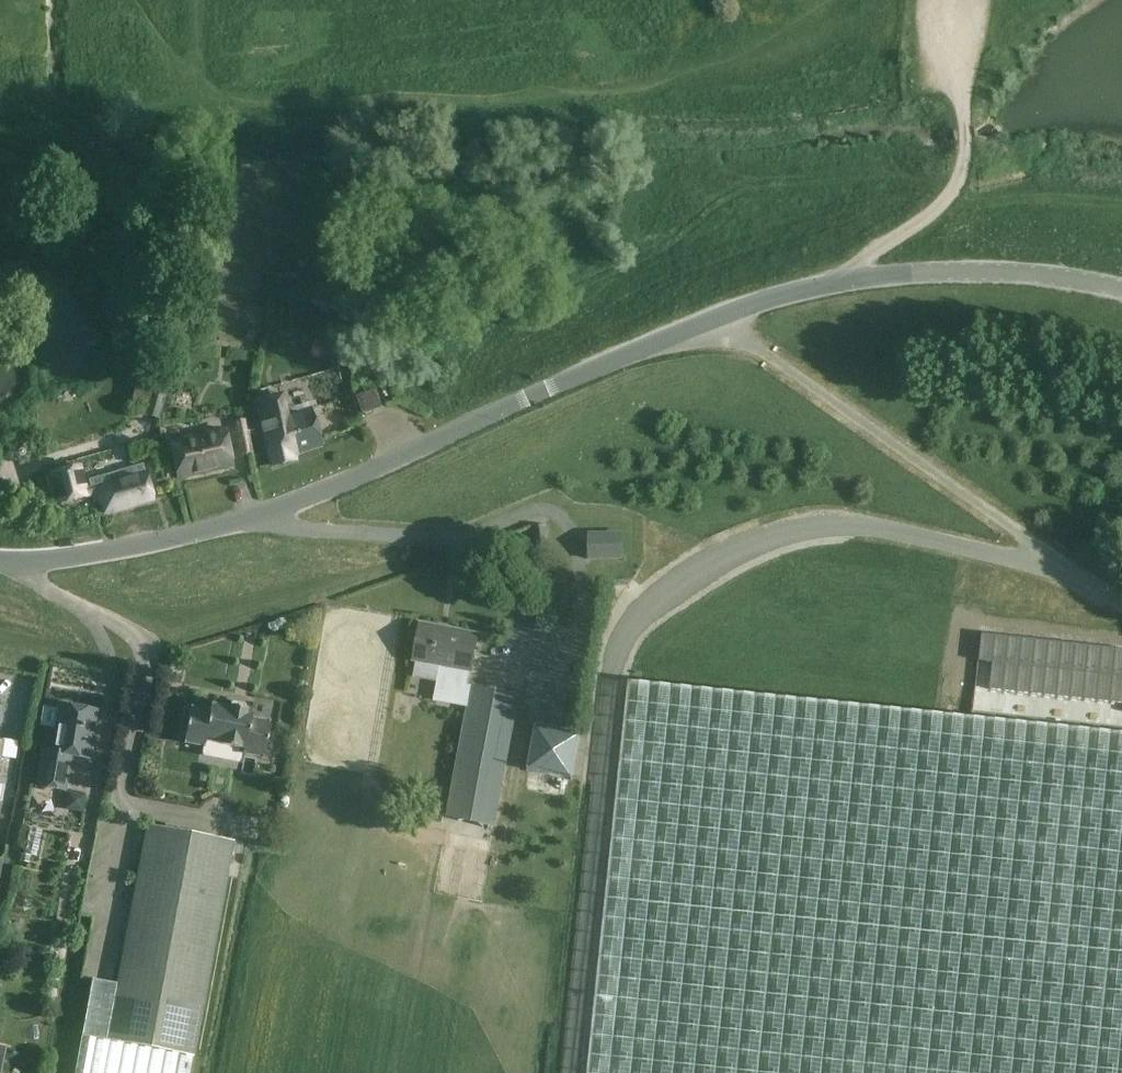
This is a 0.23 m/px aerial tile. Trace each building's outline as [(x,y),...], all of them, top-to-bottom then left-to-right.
[(138,373),(128,411),(162,420),(172,382),(138,373)] [(379,389),(362,396),(369,411),(385,404),(379,389)] [(284,393),(257,400),(273,465),(294,459),(293,454),(323,446),(312,408),(290,414),(284,393)] [(234,420),(239,455),(252,453),(247,418),(234,420)] [(180,479),(232,467),(223,430),(171,443),(180,479)] [(104,512),(152,500),(143,466),(89,482),(91,486),(83,488),(78,466),(52,473),(60,503),(91,495),(93,502),(100,500),(104,512)] [(589,534),(589,559),(622,559),(622,533),(589,534)] [(447,818),(495,826),(519,695),(471,686),(467,685),(470,671),(471,671),(478,635),(420,624),(413,660),(440,665),(433,701),(467,707),(447,818)] [(993,691),(996,655),(979,653),(976,690),(993,691)] [(1009,692),(1011,656),(996,655),(993,691),(1009,692)] [(1024,694),(1027,657),(1011,656),(1009,692),(1024,694)] [(1041,695),(1044,658),(1027,657),(1024,694),(1041,695)] [(1056,696),(1059,660),(1044,658),(1041,695),(1056,696)] [(1072,697),(1075,661),(1059,660),(1056,696),(1072,697)] [(1088,699),(1091,662),(1075,661),(1072,697),(1088,699)] [(1105,700),(1108,664),(1091,662),(1088,699),(1105,700)] [(1121,679),(1121,665),(1108,664),(1105,700),(1120,701),(1121,679)] [(628,681),(586,1072),(1121,1072),(1121,733),(628,681)] [(242,753),(263,757),(269,723),(250,719),(251,713),(246,712),(246,709),(244,704),(232,702),(229,706),(228,708),(210,705),(209,712),(190,708),(183,742),(204,746),(205,741),(222,744),(221,745),(239,749),(239,747),(243,748),(242,753)] [(38,786),(64,790),(70,756),(87,758),(95,711),(60,705),(53,751),(44,750),(38,786)] [(539,722),(530,769),(577,778),(586,732),(539,722)] [(233,841),(147,824),(117,983),(92,979),(75,1072),(190,1072),(233,841)] [(37,857),(42,831),(29,829),(23,854),(37,857)]
